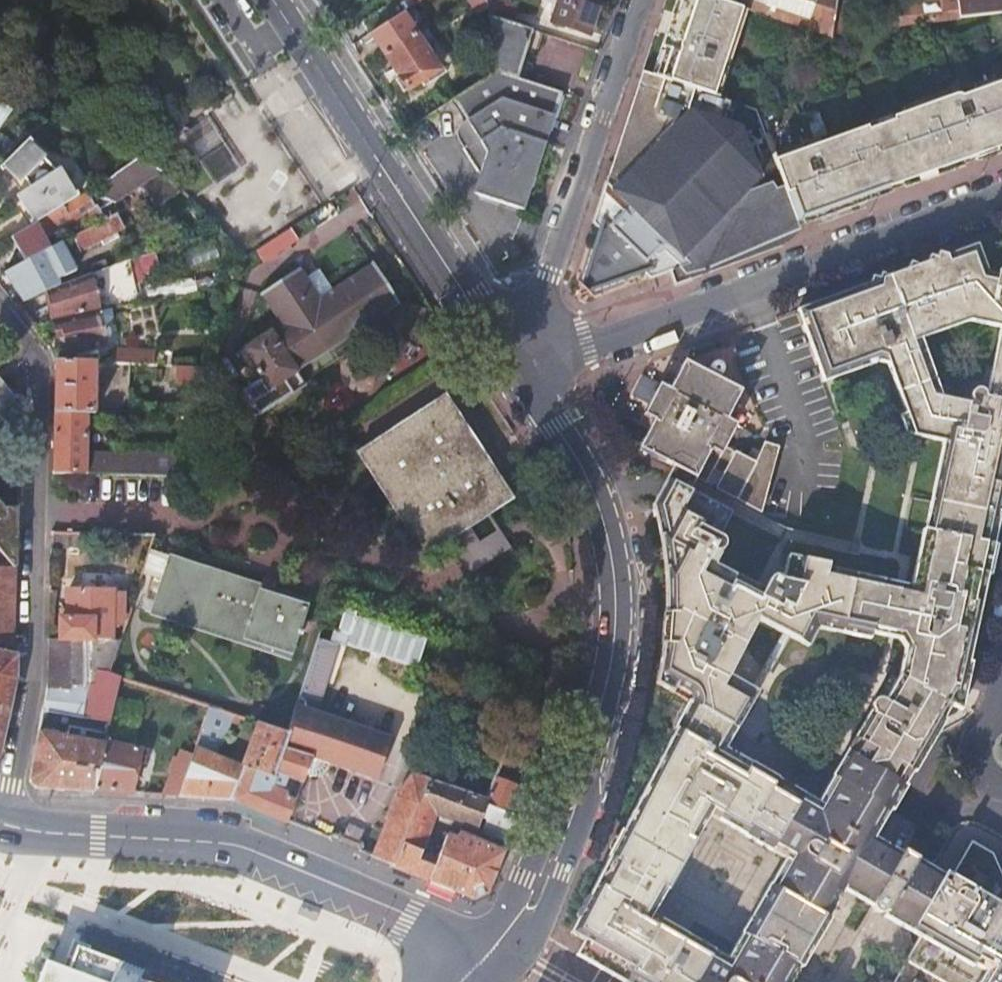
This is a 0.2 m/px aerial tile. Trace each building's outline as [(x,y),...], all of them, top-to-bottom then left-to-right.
[(490,16),(512,23),(516,10),(504,2),(504,0),(488,0),(490,16)] [(594,0),(558,0),(560,1),(558,7),(553,24),(591,35),(602,3),(594,0)] [(744,9),(740,8),(714,0),(679,0),(674,15),(677,21),(698,28),(693,42),(674,36),(666,40),(654,76),(714,96),(744,9)] [(740,8),(742,0),(714,0),(740,8)] [(833,34),(838,0),(742,0),(740,8),(744,9),(750,11),(835,38),(833,34)] [(892,1),(889,28),(1001,15),(1001,0),(902,0),(892,1)] [(396,3),(386,10),(392,20),(403,13),(396,3)] [(364,22),(371,34),(373,33),(392,20),(386,10),(385,9),(364,22)] [(720,98),(750,11),(744,9),(714,96),(720,98)] [(418,33),(404,12),(403,13),(392,20),(373,33),(387,54),(418,33)] [(674,15),(666,40),(674,36),(693,42),(698,28),(677,21),(674,15)] [(517,77),(532,30),(512,23),(490,16),(497,71),(517,77)] [(418,33),(387,54),(400,74),(432,54),(418,33)] [(443,70),(432,54),(400,74),(411,91),(443,70)] [(497,71),(456,97),(469,118),(463,124),(462,135),(472,153),(483,173),(531,189),(563,93),(517,77),(497,71)] [(757,110),(720,98),(714,96),(654,76),(644,73),(594,223),(601,231),(594,252),(608,266),(622,280),(643,272),(650,280),(670,273),(674,283),(685,280),(688,282),(782,248),(799,230),(797,225),(775,161),(757,110)] [(976,97),(981,109),(979,110),(980,115),(972,118),(966,100),(956,96),(905,115),(906,118),(818,150),(814,148),(775,161),(797,225),(1001,151),(1001,88),(976,97)] [(981,109),(976,97),(966,100),(972,118),(980,115),(979,110),(981,109)] [(0,101),(0,127),(13,110),(0,101)] [(203,163),(221,151),(205,125),(192,133),(194,135),(195,138),(195,142),(194,146),(193,148),(203,163)] [(186,137),(192,133),(191,132),(188,130),(184,129),(180,129),(177,130),(173,133),(171,136),(170,140),(170,144),(172,148),(174,151),(178,153),(182,154),(186,153),(189,152),(192,149),(193,148),(186,137)] [(194,135),(192,133),(186,137),(193,148),(194,146),(195,142),(195,138),(194,135)] [(29,139),(0,168),(0,171),(19,185),(24,181),(29,188),(16,197),(32,226),(36,223),(80,194),(59,169),(55,171),(44,160),(29,139)] [(203,163),(173,182),(191,201),(235,172),(221,151),(203,163)] [(137,156),(88,193),(96,206),(98,205),(126,184),(131,191),(164,173),(155,163),(137,156)] [(531,189),(483,173),(476,194),(525,211),(531,189)] [(36,223),(32,226),(13,239),(26,263),(52,249),(46,239),(88,212),(97,224),(105,219),(99,208),(98,205),(96,206),(88,193),(36,223)] [(105,219),(116,214),(112,201),(99,208),(105,219)] [(116,214),(105,219),(97,224),(74,236),(82,250),(103,238),(110,234),(123,228),(116,214)] [(8,273),(25,302),(47,292),(61,285),(59,279),(79,269),(63,242),(52,249),(26,263),(8,273)] [(980,252),(977,245),(801,309),(799,310),(826,381),(829,380),(834,378),(812,320),(958,267),(988,273),(980,252)] [(594,252),(576,298),(622,280),(608,266),(594,252)] [(156,253),(130,261),(136,281),(162,273),(156,253)] [(90,274),(108,267),(105,259),(92,264),(93,267),(88,269),(90,274)] [(372,263),(374,265),(320,300),(300,270),(264,294),(283,324),(245,349),(259,370),(257,371),(261,377),(245,388),(242,392),(241,397),(241,402),(242,407),(246,411),(251,414),(257,415),(262,414),(308,384),(298,369),(398,303),(400,304),(401,303),(374,262),(372,263)] [(55,321),(100,312),(95,292),(124,282),(118,264),(108,267),(90,274),(61,285),(47,292),(55,321)] [(988,273),(958,267),(812,320),(834,378),(886,359),(891,371),(906,413),(911,428),(931,420),(937,422),(938,418),(941,416),(918,352),(910,355),(907,344),(921,339),(970,321),(967,314),(987,318),(985,324),(1001,328),(1000,331),(1001,332),(1001,277),(988,273)] [(106,325),(110,316),(109,310),(100,312),(103,326),(106,325)] [(799,310),(798,310),(824,382),(826,381),(799,310)] [(107,346),(100,312),(55,321),(53,322),(57,339),(65,337),(69,355),(77,353),(79,358),(100,353),(99,349),(107,346)] [(967,314),(970,321),(985,324),(987,318),(967,314)] [(984,406),(981,418),(990,419),(1001,362),(1001,332),(1000,331),(985,399),(984,406)] [(906,434),(944,442),(947,428),(959,424),(961,415),(966,415),(968,403),(943,398),(921,339),(907,344),(910,355),(918,352),(941,416),(938,418),(937,422),(931,420),(911,428),(906,413),(899,416),(906,434)] [(115,364),(156,365),(156,353),(115,350),(115,364)] [(649,428),(639,447),(638,448),(672,466),(695,479),(695,478),(749,505),(778,451),(765,444),(755,462),(726,447),(737,425),(727,419),(742,391),(720,380),(724,371),(715,362),(705,373),(684,361),(669,390),(659,385),(648,404),(643,415),(653,420),(649,428)] [(1001,516),(1001,510),(1001,362),(990,419),(981,418),(984,406),(968,403),(966,415),(961,415),(959,424),(947,428),(944,442),(942,450),(931,501),(1001,516)] [(96,364),(56,363),(55,412),(95,413),(96,394),(102,394),(102,389),(96,389),(96,364)] [(210,370),(185,369),(184,386),(205,387),(210,370)] [(659,385),(642,376),(631,396),(648,404),(659,385)] [(17,399),(0,379),(0,412),(17,399)] [(973,391),(968,403),(984,406),(985,399),(984,394),(981,389),(973,391)] [(424,561),(450,544),(490,517),(513,502),(511,499),(445,399),(358,455),(355,457),(424,561)] [(75,473),(175,475),(181,455),(87,453),(87,426),(100,427),(100,413),(95,413),(55,412),(53,472),(75,473)] [(734,719),(739,710),(751,688),(729,676),(741,654),(758,620),(783,633),(790,637),(795,629),(766,614),(775,597),(763,591),(763,590),(755,586),(715,565),(724,548),(719,537),(732,513),(689,491),(695,479),(672,466),(668,473),(657,493),(651,505),(653,511),(657,527),(662,552),(663,572),(665,600),(663,629),(656,684),(688,703),(730,726),(734,719)] [(869,711),(854,738),(850,745),(847,751),(898,780),(901,782),(910,767),(915,770),(923,755),(925,755),(941,728),(946,720),(941,718),(956,691),(963,692),(1001,516),(931,501),(911,587),(900,640),(905,648),(899,677),(887,698),(881,697),(877,698),(873,701),(872,705),(873,711),(872,713),(869,711)] [(11,567),(16,567),(18,508),(5,508),(0,502),(0,553),(11,567)] [(472,575),(512,549),(508,543),(503,536),(490,517),(450,544),(461,564),(462,565),(467,570),(472,575)] [(52,533),(51,551),(81,552),(82,534),(73,533),(52,533)] [(150,550),(143,574),(162,580),(151,615),(289,660),(303,619),(309,601),(269,588),(162,554),(158,552),(150,550)] [(819,628),(842,633),(843,627),(846,628),(857,575),(817,566),(817,562),(795,558),(788,556),(783,580),(775,577),(771,577),(769,579),(763,590),(763,591),(775,597),(766,614),(795,629),(790,637),(809,647),(819,628)] [(14,679),(16,567),(11,567),(0,566),(0,736),(14,679)] [(891,638),(900,640),(911,587),(906,586),(902,585),(896,584),(857,575),(846,628),(843,627),(842,633),(870,639),(872,634),(891,638)] [(87,581),(86,591),(101,592),(101,581),(87,581)] [(62,618),(61,639),(113,640),(113,625),(123,625),(127,620),(126,594),(101,592),(86,591),(70,591),(69,618),(62,618)] [(339,632),(335,643),(341,645),(342,644),(420,668),(429,639),(358,616),(359,612),(347,609),(340,632),(339,632)] [(751,688),(758,692),(790,637),(783,633),(751,688)] [(335,643),(319,638),(310,666),(288,734),(290,734),(285,749),(313,759),(330,765),(379,780),(393,737),(318,713),(341,645),(335,643)] [(111,722),(113,713),(121,678),(111,675),(122,641),(113,640),(61,639),(49,639),(48,687),(43,708),(111,722)] [(734,719),(730,726),(737,730),(741,723),(758,692),(751,688),(739,710),(734,719)] [(730,726),(700,709),(688,703),(624,826),(622,830),(621,829),(607,855),(609,856),(569,933),(578,938),(584,941),(577,954),(625,981),(791,981),(800,966),(802,967),(823,932),(831,918),(829,917),(844,889),(851,894),(873,905),(875,909),(878,911),(880,912),(885,912),(886,910),(887,911),(885,915),(911,931),(936,890),(941,893),(951,875),(945,872),(944,874),(943,873),(918,859),(919,857),(904,848),(902,852),(875,836),(913,770),(915,771),(915,770),(910,767),(901,782),(898,780),(847,751),(818,801),(779,779),(726,749),(737,730),(730,726)] [(36,787),(94,791),(111,722),(43,708),(30,779),(36,787)] [(216,735),(224,712),(212,708),(204,731),(216,735)] [(94,791),(131,793),(141,750),(127,746),(133,718),(113,713),(111,722),(94,791)] [(290,734),(288,734),(259,724),(244,766),(275,778),(285,749),(290,734)] [(512,740),(500,773),(514,779),(526,745),(512,740)] [(180,796),(232,799),(244,766),(198,748),(192,764),(180,796)] [(232,799),(286,822),(288,818),(294,803),(278,795),(284,775),(297,781),(294,790),(299,792),(305,777),(313,759),(285,749),(275,778),(244,766),(232,799)] [(164,795),(180,796),(192,764),(178,759),(164,795)] [(320,775),(330,765),(313,759),(305,777),(311,778),(320,775)] [(506,843),(527,790),(498,772),(487,800),(430,781),(394,866),(405,870),(412,873),(421,852),(422,852),(437,816),(477,831),(481,819),(488,822),(483,834),(506,843)] [(394,866),(430,781),(412,775),(397,796),(374,852),(372,857),(394,866)] [(477,831),(483,834),(488,822),(481,819),(477,831)] [(487,893),(502,854),(459,837),(457,842),(447,838),(438,859),(422,852),(421,852),(412,873),(474,899),(487,893)] [(993,852),(972,841),(952,876),(951,875),(941,893),(936,890),(911,931),(920,937),(894,981),(1001,981),(1001,872),(993,852)] [(320,915),(321,911),(311,908),(303,904),(300,911),(318,918),(320,915)] [(139,979),(142,970),(77,946),(68,970),(40,960),(32,981),(35,981),(148,981),(139,979)]
